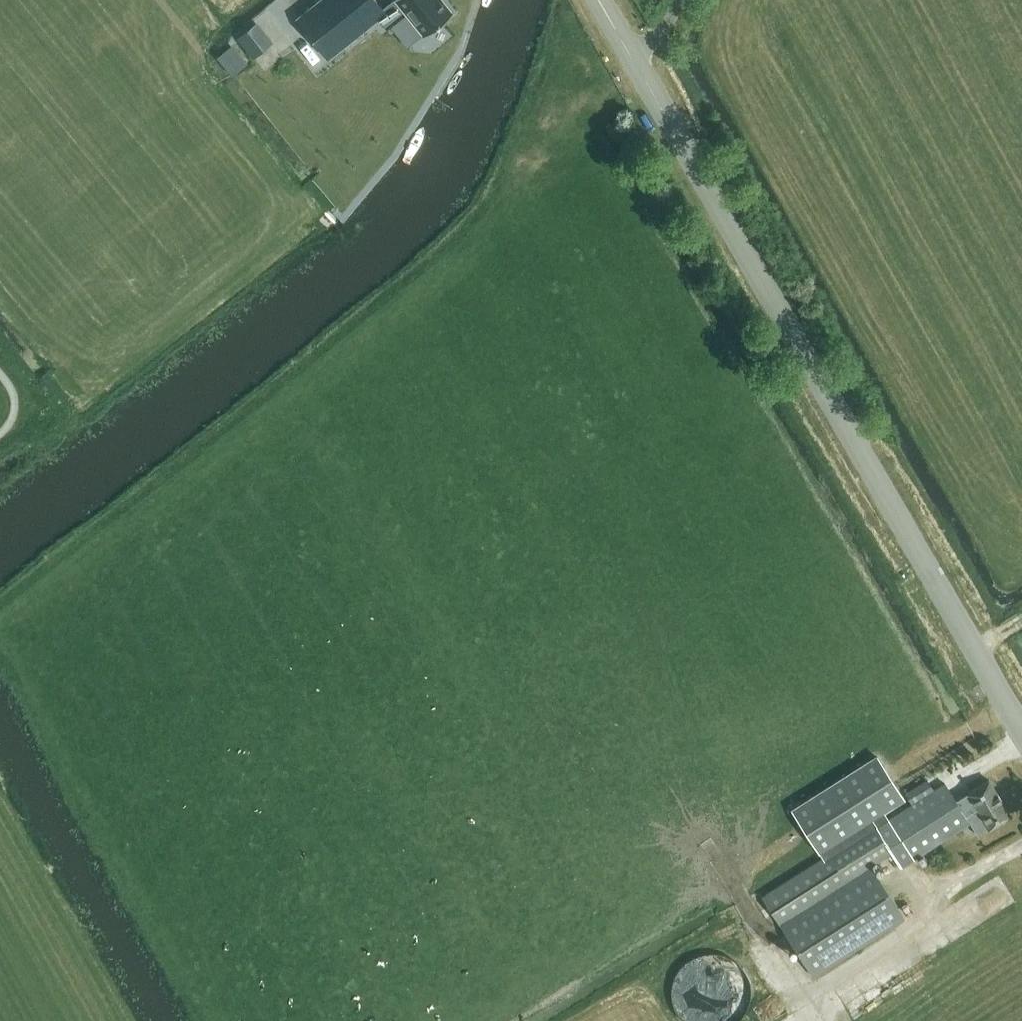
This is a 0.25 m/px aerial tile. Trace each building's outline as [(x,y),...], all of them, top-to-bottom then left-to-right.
[(298,21),(326,55),(375,16),(383,10),(382,9),(375,0),(324,0),(298,21)] [(375,16),(383,25),(403,9),(424,35),(452,13),(442,0),(394,0),(382,9),(383,10),(375,16)] [(238,29),(253,51),(266,41),(251,20),(238,29)] [(903,797),(876,757),(794,812),(820,852),(903,797)] [(762,897),(778,922),(869,867),(890,853),(899,866),(969,822),(977,835),(1010,815),(988,779),(955,799),(944,782),(762,897)] [(903,918),(869,867),(778,922),(812,975),(903,918)] [(702,1010),(707,1020),(725,1020),(746,1011),(738,994),(752,988),(738,959),(712,971),(722,990),(705,998),(709,1007),(702,1010)]
